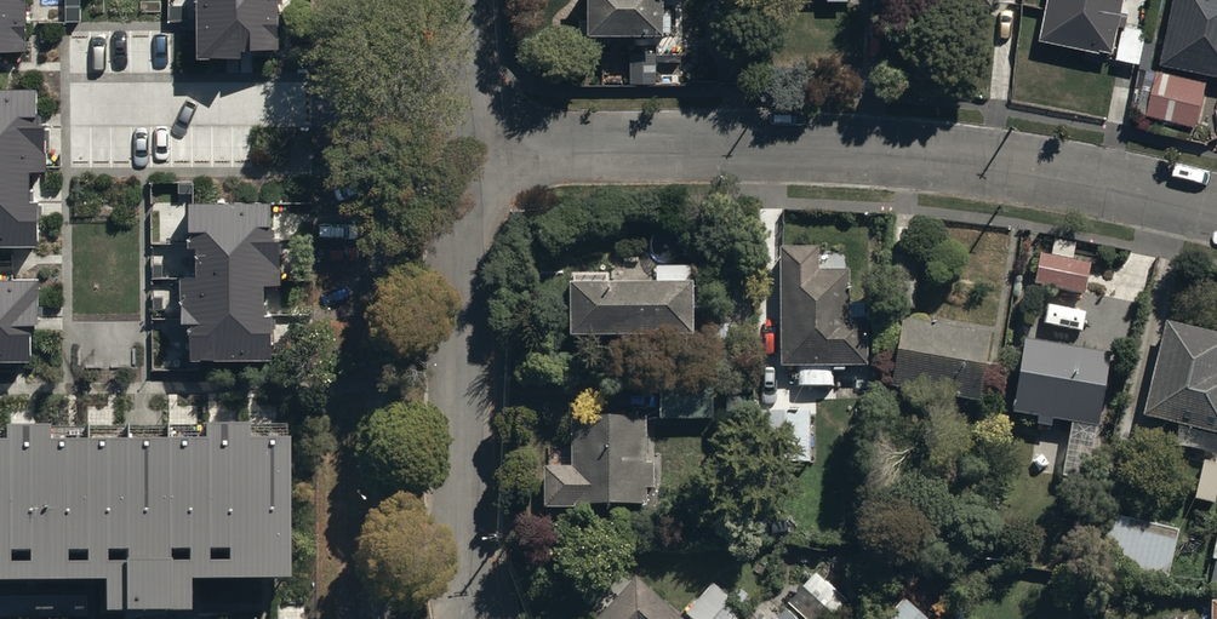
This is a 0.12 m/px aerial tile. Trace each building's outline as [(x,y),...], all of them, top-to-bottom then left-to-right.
[(26,52),(26,0),(0,0),(0,53),(26,52)] [(197,61),(241,60),(241,52),(279,51),(278,0),(196,0),(197,61)] [(669,29),(669,5),(663,5),(663,0),(583,0),(583,29),(669,29)] [(1040,38),(1113,51),(1118,24),(1126,26),(1129,12),(1121,11),(1123,0),(1047,0),(1040,38)] [(1160,64),(1216,75),(1216,0),(1172,0),(1160,64)] [(1205,82),(1149,69),(1149,70),(1140,111),(1196,123),(1205,82)] [(35,89),(0,89),(0,247),(39,247),(39,202),(29,202),(29,170),(47,170),(46,125),(36,125),(35,89)] [(270,239),(270,203),(185,204),(186,248),(196,248),(196,279),(181,279),(182,324),(190,324),(190,362),(273,361),(273,317),(264,317),(264,285),(281,285),(281,239),(270,239)] [(778,247),(778,366),(867,366),(867,318),(848,318),(848,268),(817,269),(817,247),(778,247)] [(1033,285),(1082,294),(1088,265),(1038,256),(1033,285)] [(568,275),(568,336),(693,334),(692,265),(655,265),(655,281),(607,282),(607,275),(568,275)] [(0,281),(0,363),(32,363),(32,324),(37,324),(37,280),(0,281)] [(890,385),(929,393),(927,401),(946,404),(947,396),(979,401),(990,333),(902,318),(890,385)] [(1216,430),(1216,333),(1166,321),(1145,414),(1216,430)] [(1110,352),(1024,337),(1011,410),(1039,415),(1037,424),(1052,427),(1053,417),(1097,425),(1110,352)] [(658,380),(658,419),(713,419),(713,380),(658,380)] [(810,462),(810,409),(759,409),(759,462),(810,462)] [(569,465),(544,465),(545,506),(576,506),(576,504),(654,503),(654,462),(644,462),(643,417),(569,418),(569,465)] [(206,422),(206,437),(51,438),(51,423),(5,423),(5,437),(0,438),(0,579),(105,578),(105,610),(193,609),(192,577),(291,576),(290,436),(250,437),(250,422),(206,422)] [(1107,512),(1095,558),(1142,570),(1144,562),(1163,567),(1171,538),(1156,534),(1158,525),(1107,512)] [(634,579),(599,618),(681,618),(634,579)] [(695,618),(745,618),(758,605),(738,586),(728,596),(711,580),(684,609),(695,618)] [(903,598),(884,618),(927,618),(903,598)] [(785,606),(773,618),(799,618),(785,606)]
